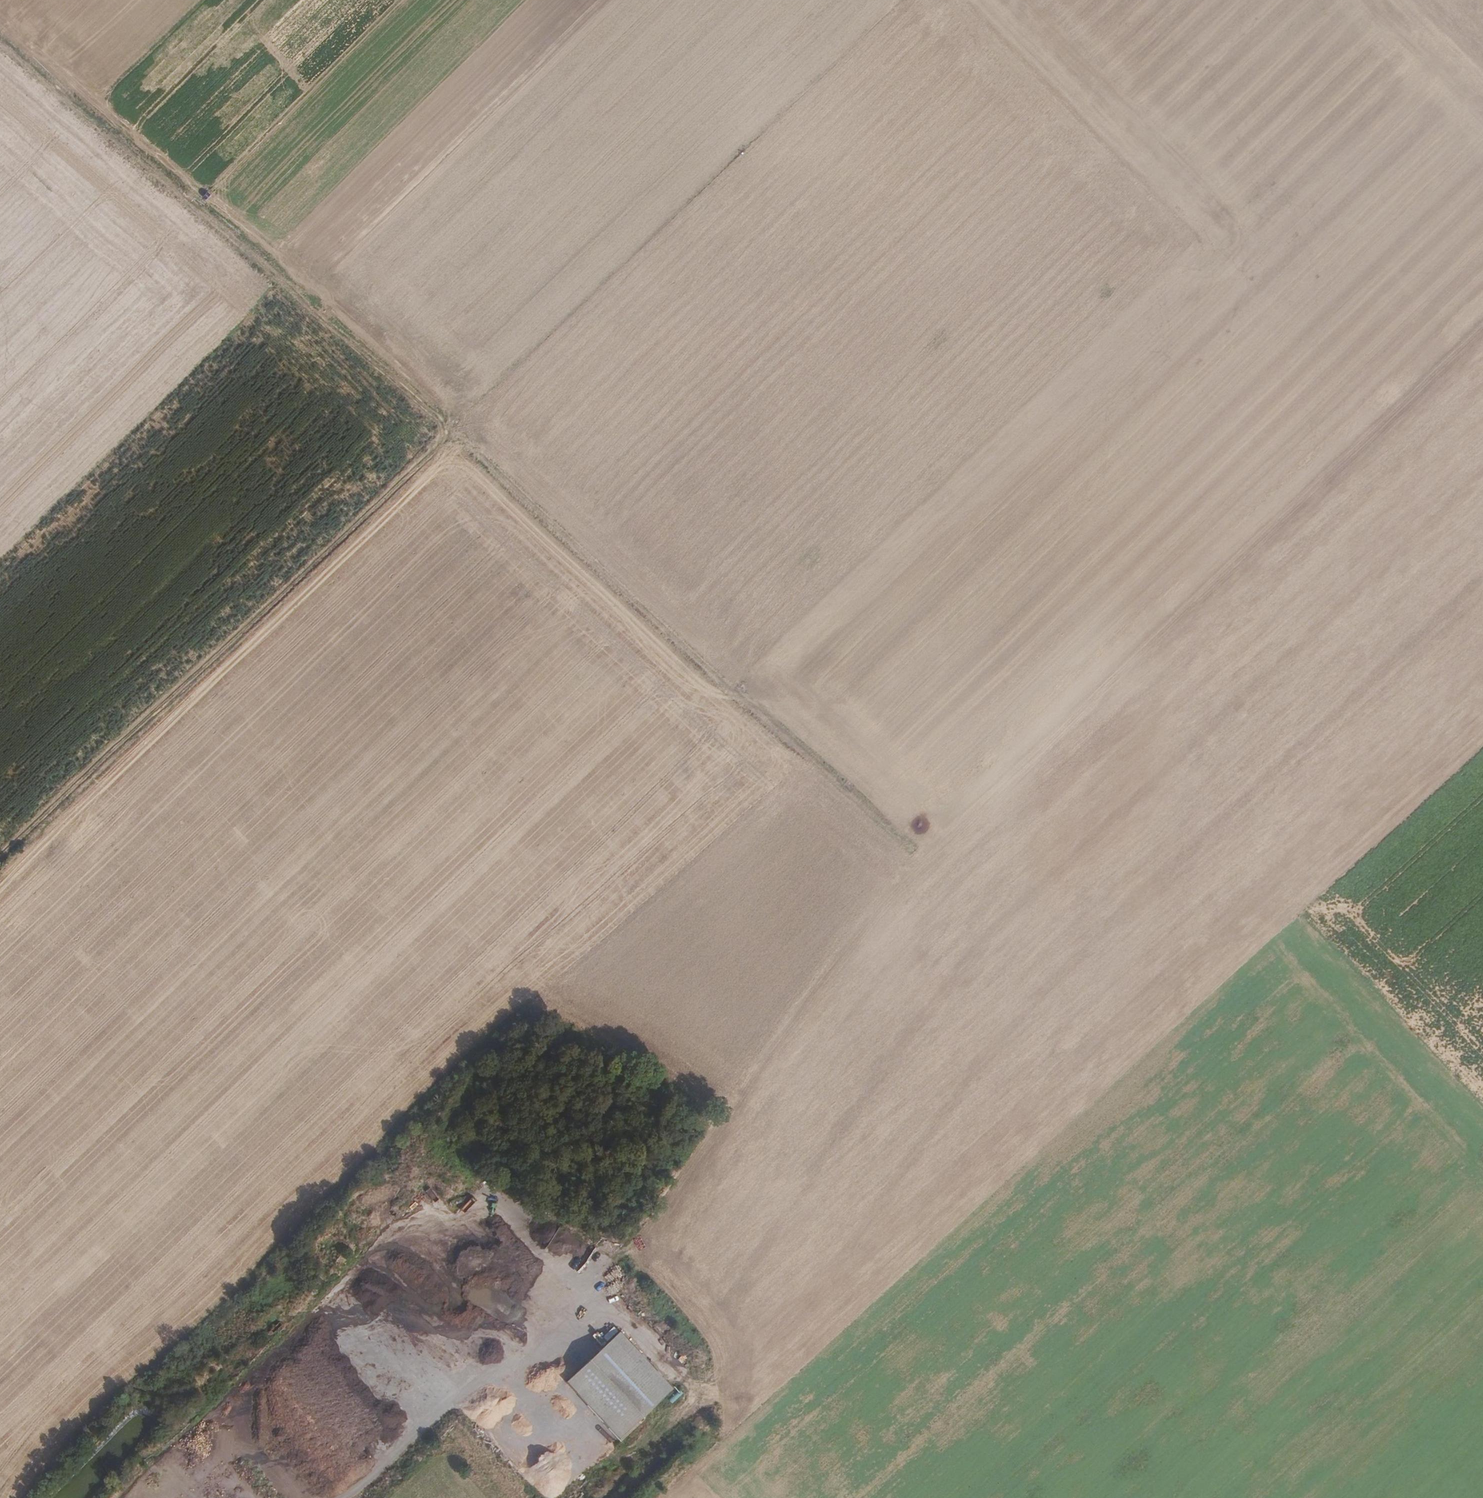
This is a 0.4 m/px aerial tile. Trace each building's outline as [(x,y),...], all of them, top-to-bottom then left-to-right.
[(609,1343),(619,1333),(613,1328),(603,1337),(609,1343)] [(674,1390),(622,1333),(569,1383),(621,1439),(674,1390)]
